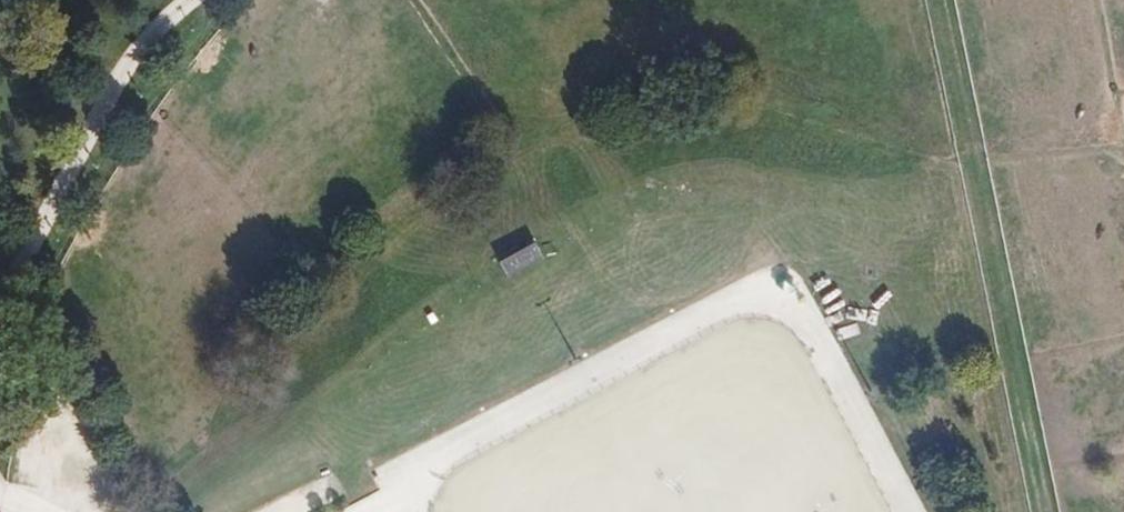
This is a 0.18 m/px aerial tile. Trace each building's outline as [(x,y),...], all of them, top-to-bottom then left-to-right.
[(497,266),(505,276),(529,255),(521,245),(497,266)]
